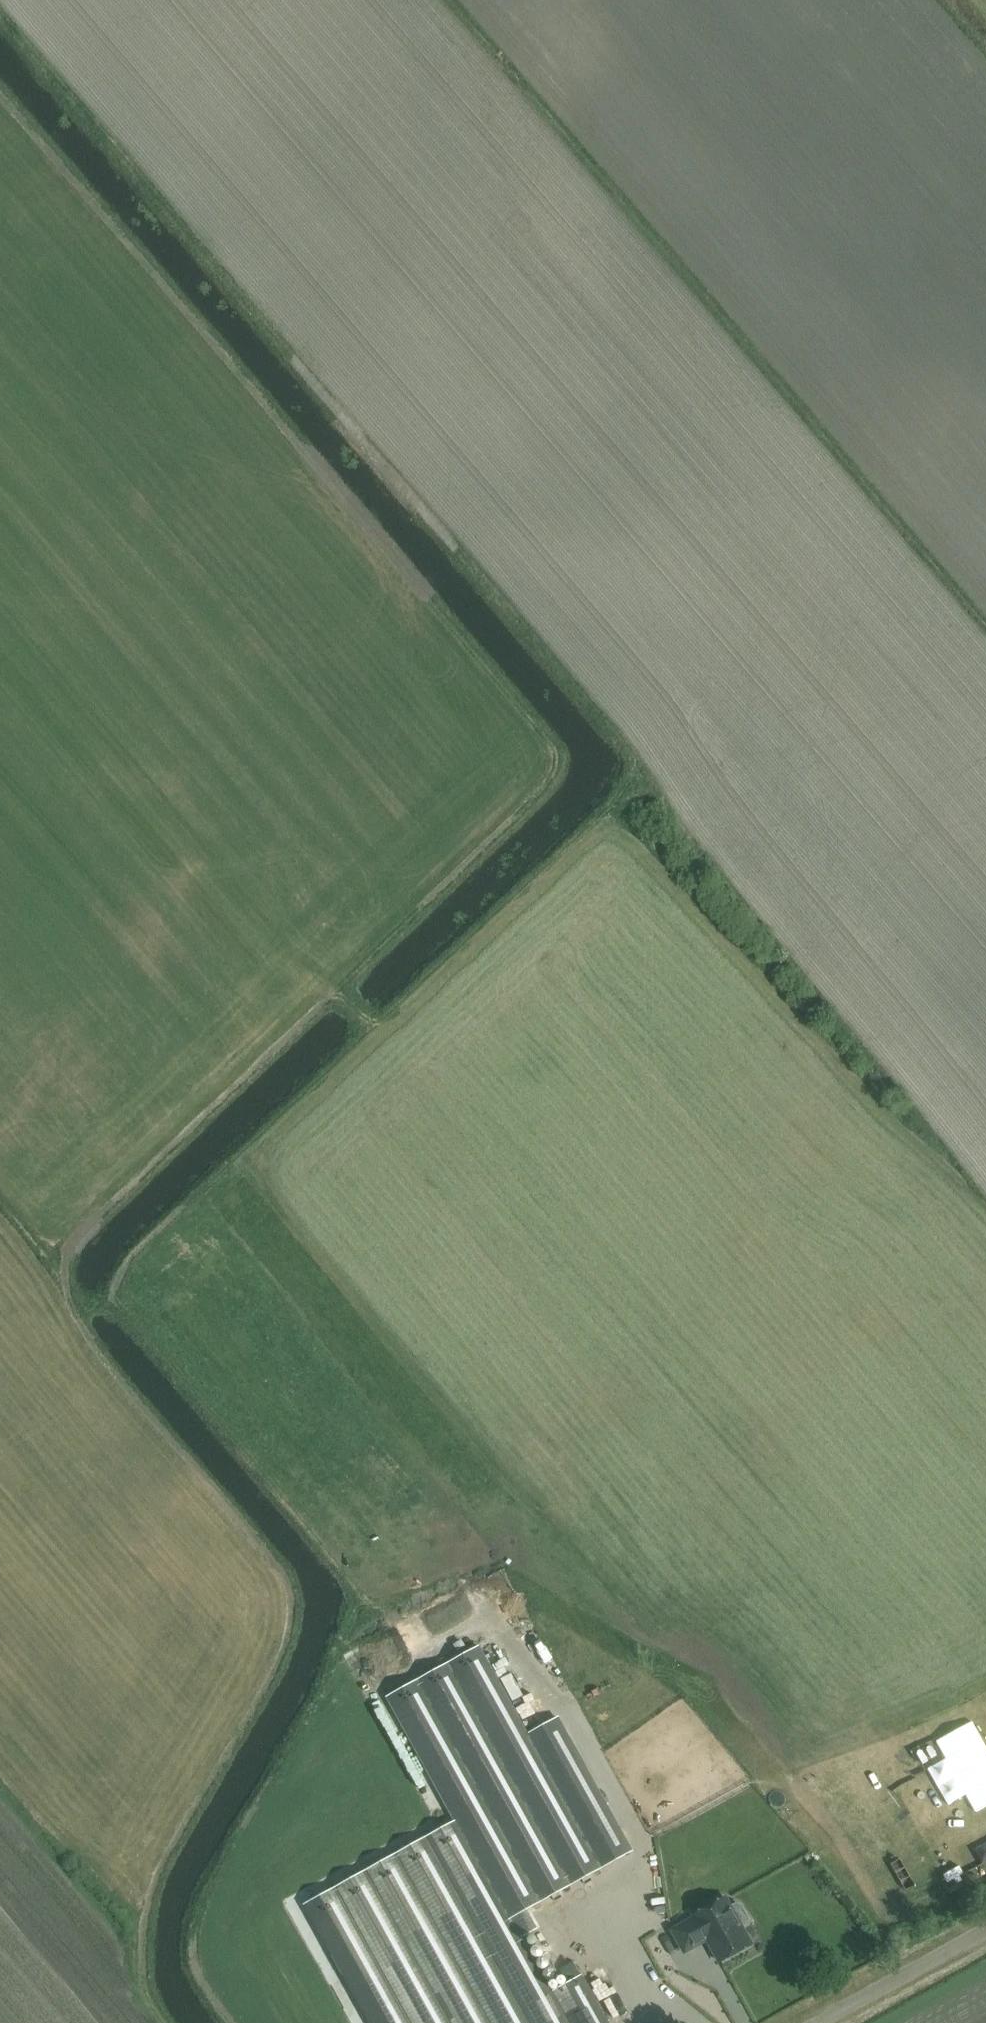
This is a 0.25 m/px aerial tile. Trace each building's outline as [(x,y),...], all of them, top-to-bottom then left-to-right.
[(196,1260),(192,1246),(179,1249),(183,1263),(196,1260)] [(369,2022),(608,2022),(582,1975),(574,1961),(562,1968),(570,1982),(551,1992),(510,1918),(632,1851),(559,1719),(528,1736),(479,1646),(387,1697),(456,1821),(304,1905),(369,2022)] [(725,1897),(708,1907),(694,1915),(695,1918),(672,1930),(684,1952),(702,1942),(707,1939),(720,1962),(751,1945),(741,1927),(747,1924),(749,1919),(741,1905),(736,1903),(730,1907),(725,1897)] [(539,1962),(548,1981),(564,1973),(555,1954),(539,1962)]
